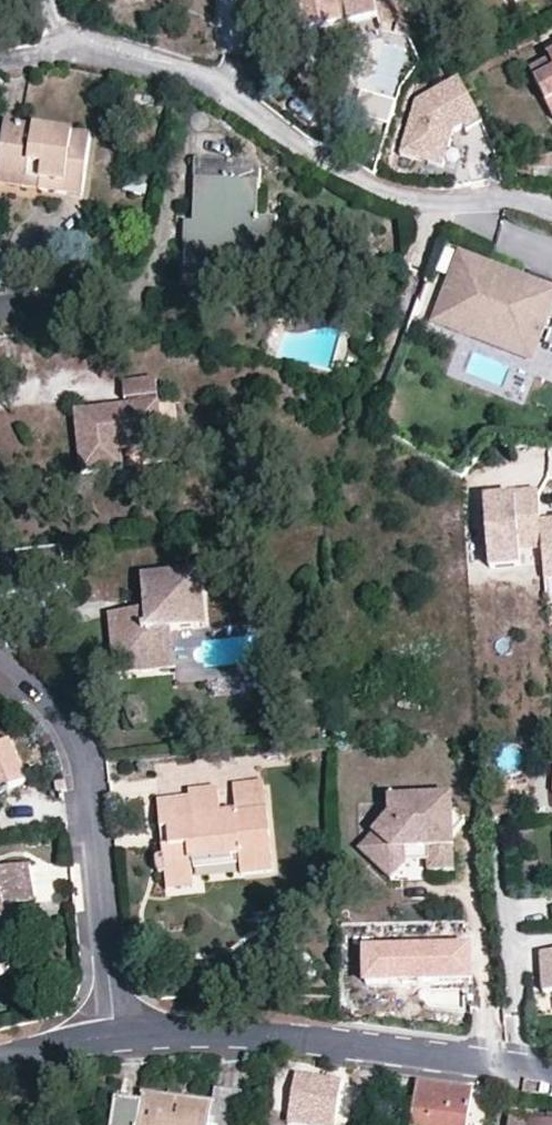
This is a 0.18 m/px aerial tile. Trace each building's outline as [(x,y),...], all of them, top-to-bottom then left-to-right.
[(308,29),(349,19),(346,3),(357,0),(301,0),(308,29)] [(549,57),(550,60),(529,70),(551,116),(551,55),(549,57)] [(479,124),(456,82),(415,102),(399,154),(442,167),(450,138),(479,124)] [(0,160),(0,176),(43,182),(42,192),(81,198),(90,135),(6,124),(0,160)] [(196,160),(195,182),(201,182),(198,247),(187,247),(186,268),(227,270),(227,258),(266,258),(267,220),(258,219),(259,163),(196,160)] [(42,192),(43,182),(0,176),(0,186),(42,192)] [(184,247),(187,247),(198,247),(201,182),(195,182),(193,223),(184,224),(184,247)] [(277,222),(267,220),(266,258),(227,258),(227,270),(274,271),(277,222)] [(457,254),(432,321),(468,335),(475,319),(536,342),(551,300),(551,289),(532,282),(528,290),(514,284),(517,276),(457,254)] [(226,279),(227,270),(186,268),(185,278),(226,279)] [(530,358),(536,342),(475,319),(468,335),(530,358)] [(114,413),(113,408),(72,413),(78,473),(120,469),(118,450),(159,445),(152,379),(119,384),(121,401),(125,401),(126,407),(122,407),(122,412),(114,413)] [(491,500),(493,583),(527,583),(526,550),(546,550),(546,583),(551,583),(551,524),(541,524),(541,494),(516,495),(516,500),(491,500)] [(204,626),(198,574),(146,581),(148,613),(112,617),(117,673),(173,668),(169,630),(204,626)] [(265,809),(262,783),(233,786),(236,813),(265,809)] [(273,871),(265,809),(236,813),(220,815),(217,791),(191,794),(191,800),(159,802),(162,830),(170,829),(170,848),(165,849),(166,858),(156,860),(156,868),(158,875),(165,875),(166,882),(192,878),(191,862),(240,857),(243,874),(273,871)] [(450,800),(389,804),(390,819),(362,854),(384,873),(400,853),(429,852),(430,864),(431,874),(456,873),(454,849),(453,837),(465,823),(451,812),(450,800)] [(162,830),(165,849),(170,848),(170,829),(162,830)] [(429,852),(400,853),(384,873),(395,882),(408,866),(430,864),(429,852)] [(29,865),(0,871),(0,980),(4,980),(15,951),(10,925),(20,923),(16,906),(35,903),(29,865)] [(193,888),(192,878),(166,882),(167,890),(193,888)] [(551,991),(551,952),(540,952),(543,992),(551,991)] [(481,963),(377,966),(378,1006),(482,1003),(481,963)] [(336,1111),(341,1080),(294,1075),(290,1104),(336,1111)] [(471,1091),(417,1083),(411,1124),(466,1124),(471,1091)] [(239,1122),(242,1094),(214,1090),(211,1103),(210,1117),(239,1122)] [(239,1122),(210,1117),(211,1103),(142,1094),(140,1102),(115,1099),(111,1124),(238,1124),(239,1122)] [(511,1112),(510,1124),(551,1124),(551,1117),(511,1112)]
